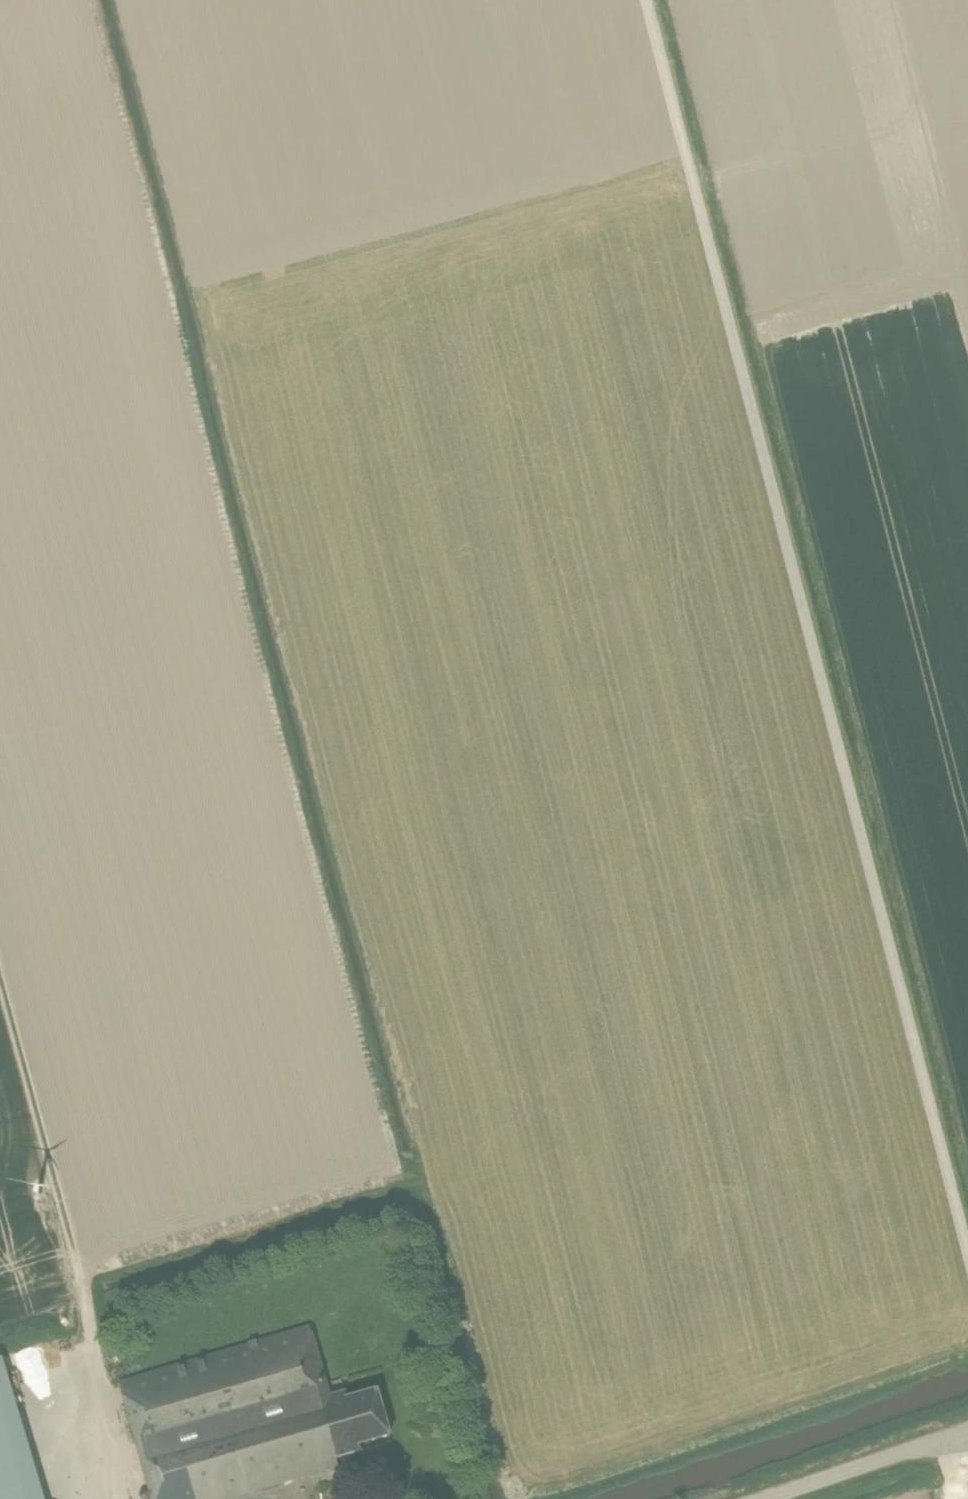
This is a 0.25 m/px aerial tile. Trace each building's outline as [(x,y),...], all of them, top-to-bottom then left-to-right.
[(310,1325),(119,1381),(154,1498),(226,1498),(341,1465),(338,1457),(364,1449),(362,1443),(393,1434),(379,1388),(347,1397),(345,1391),(330,1396),(310,1325)] [(0,1411),(0,1498),(26,1498),(0,1411)]
